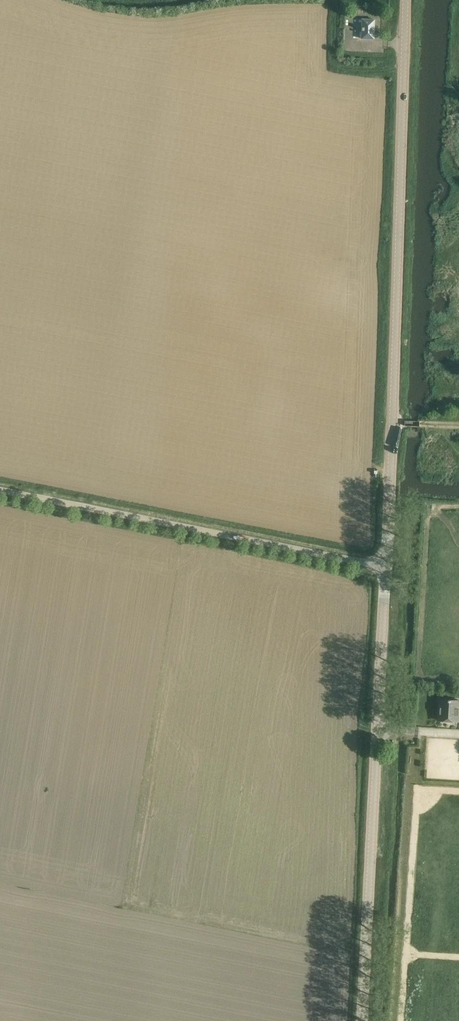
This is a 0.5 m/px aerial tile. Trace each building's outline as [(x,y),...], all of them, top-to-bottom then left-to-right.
[(374,39),(375,20),(362,19),(361,39),(374,39)] [(454,721),(455,713),(458,713),(458,700),(439,699),(438,720),(454,721)]
